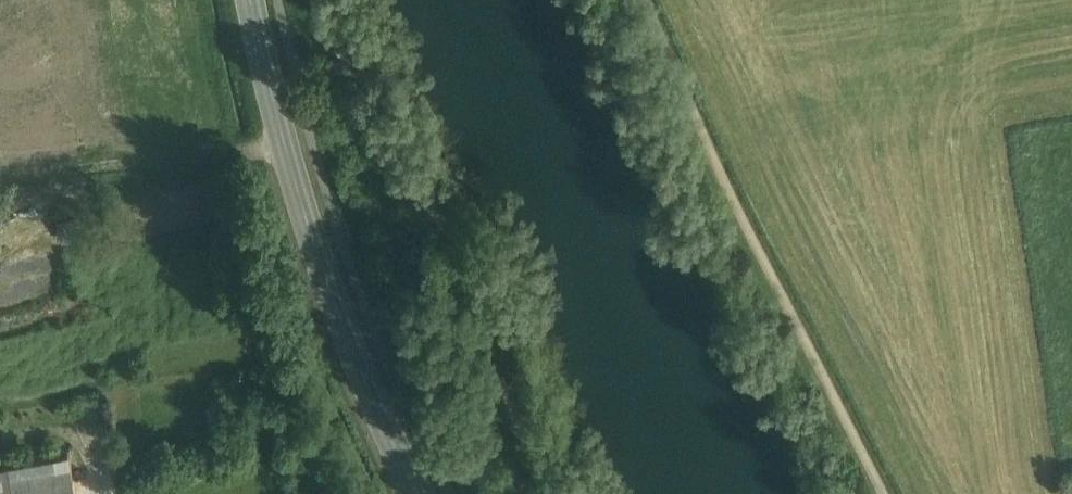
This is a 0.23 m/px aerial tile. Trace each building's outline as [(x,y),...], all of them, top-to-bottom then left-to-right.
[(10,461),(16,493),(78,493),(70,450),(10,461)] [(0,463),(0,493),(16,493),(10,461),(0,463)]
